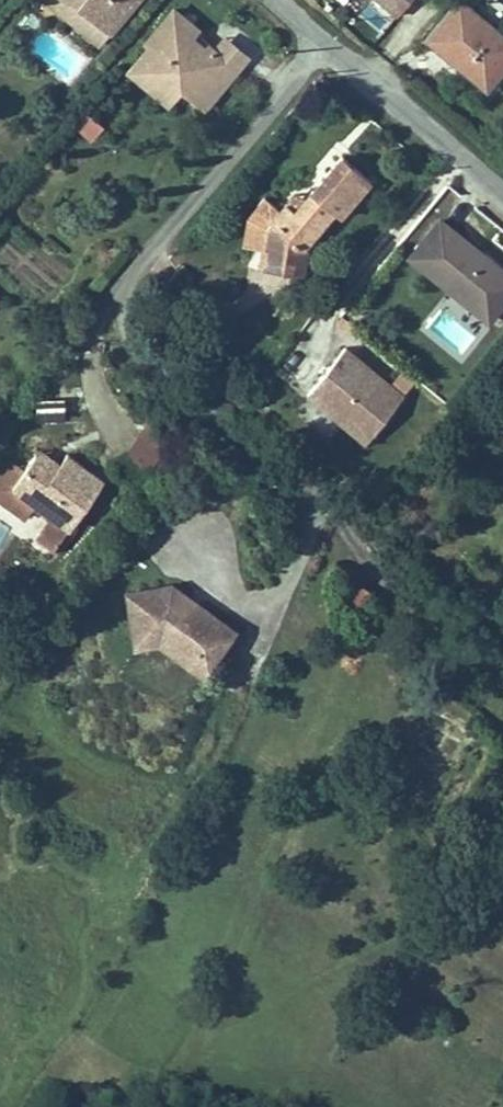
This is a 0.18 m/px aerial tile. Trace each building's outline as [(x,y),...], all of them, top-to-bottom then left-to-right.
[(143,2),(140,0),(49,0),(47,3),(62,15),(65,11),(108,46),(143,2)] [(367,1),(389,20),(407,0),(367,0),(367,1)] [(453,10),(420,49),(448,72),(478,97),(502,67),(502,50),(453,10)] [(186,40),(169,25),(141,58),(145,61),(124,86),(144,103),(157,88),(176,104),(186,112),(195,102),(209,114),(233,86),(208,65),(204,61),(200,65),(186,53),(189,49),(193,45),(186,40)] [(189,49),(186,53),(200,65),(204,61),(189,49)] [(218,52),(208,65),(233,86),(243,73),(218,52)] [(157,88),(144,103),(163,119),(176,104),(157,88)] [(195,102),(186,112),(200,124),(209,114),(195,102)] [(82,110),(72,128),(93,140),(103,122),(82,110)] [(277,199),(272,207),(256,196),(241,217),(241,240),(260,241),(260,274),(290,277),(293,250),(319,219),(331,204),(339,210),(367,173),(352,161),(337,149),(302,195),(291,209),(277,199)] [(302,195),(288,184),(277,199),(291,209),(302,195)] [(439,215),(410,253),(470,300),(476,293),(495,308),(502,298),(502,265),(439,215)] [(315,279),(319,219),(293,250),(290,277),(315,279)] [(495,308),(476,293),(470,300),(490,315),(495,308)] [(407,392),(347,346),(311,393),(344,419),(351,409),(378,430),(407,392)] [(378,430),(351,409),(344,419),(371,439),(378,430)] [(154,465),(160,470),(179,445),(146,419),(128,445),(154,465)] [(30,465),(17,453),(0,474),(0,488),(29,511),(40,498),(58,512),(74,525),(111,479),(77,451),(70,461),(48,443),(30,465)] [(53,550),(74,525),(58,512),(38,538),(53,550)] [(363,604),(371,586),(347,576),(339,594),(363,604)] [(162,627),(168,630),(195,651),(212,628),(226,638),(236,626),(194,594),(174,579),(125,584),(130,630),(162,627)] [(201,672),(226,638),(212,628),(195,651),(168,630),(162,627),(130,630),(132,642),(157,639),(201,672)]
